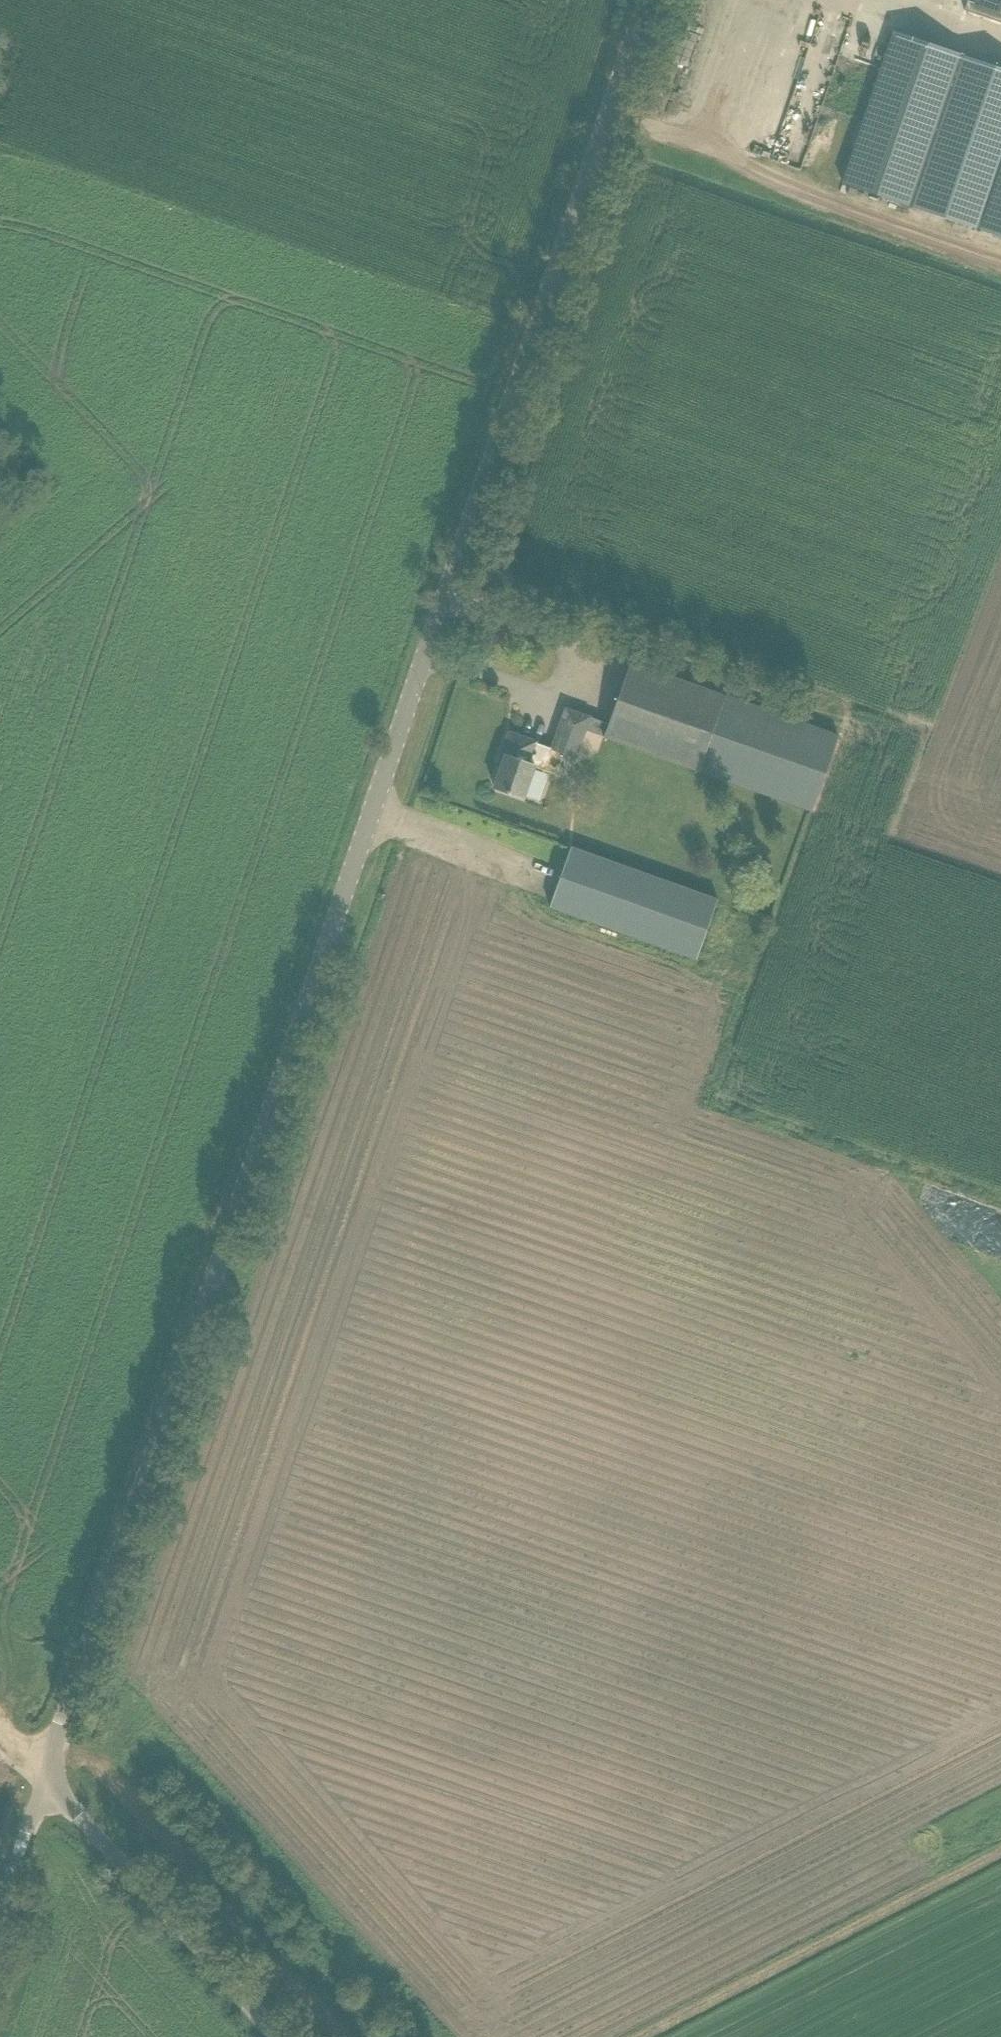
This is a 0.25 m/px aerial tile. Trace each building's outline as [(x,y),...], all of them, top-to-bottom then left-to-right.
[(964,11),(1000,23),(1000,0),(967,0),(967,2),(964,11)] [(842,184),(912,208),(963,56),(893,32),(842,184)] [(912,208),(1000,238),(1000,69),(963,56),(912,208)] [(608,724),(590,718),(586,731),(697,771),(724,696),(630,662),(608,724)] [(697,771),(810,812),(838,737),(724,696),(697,771)] [(590,718),(590,717),(565,708),(551,749),(536,743),(536,742),(509,733),(500,757),(504,759),(499,773),(496,774),(493,781),(495,784),(494,788),(523,799),(534,767),(553,773),(557,772),(561,769),(566,755),(576,759),(586,731),(590,718)] [(571,847),(549,907),(696,961),(717,900),(571,847)]
